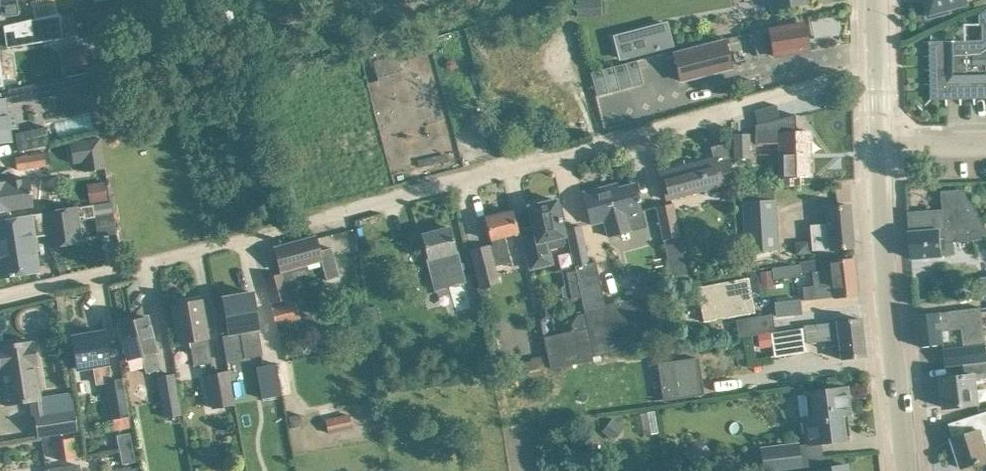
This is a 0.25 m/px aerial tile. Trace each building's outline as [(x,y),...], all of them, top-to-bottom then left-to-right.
[(1,18),(18,15),(16,0),(0,0),(0,18),(1,18)] [(214,15),(231,12),(229,0),(210,0),(214,15)] [(576,16),(594,15),(593,0),(576,0),(576,16)] [(930,17),(950,12),(949,8),(967,3),(966,2),(972,0),(925,0),(930,17)] [(980,14),(980,24),(983,24),(983,39),(931,40),(931,41),(930,41),(931,99),(932,100),(985,98),(985,9),(980,14)] [(64,38),(60,16),(59,13),(4,26),(7,47),(17,45),(64,38)] [(612,34),(618,59),(674,45),(667,20),(612,34)] [(757,55),(773,53),(773,55),(807,50),(803,24),(769,30),(769,31),(753,34),(757,55)] [(731,68),(726,48),(724,40),(674,53),(681,80),(731,68)] [(60,48),(63,66),(87,62),(84,44),(60,48)] [(152,59),(139,62),(142,76),(155,73),(152,59)] [(637,60),(591,72),(597,95),(643,83),(637,60)] [(239,65),(226,69),(229,81),(242,77),(239,65)] [(99,85),(100,89),(117,86),(114,70),(97,74),(96,73),(9,90),(9,92),(0,94),(0,141),(10,140),(10,138),(8,129),(17,128),(15,113),(6,114),(4,102),(11,101),(12,103),(99,85)] [(751,78),(738,82),(741,93),(754,89),(751,78)] [(230,88),(223,90),(226,99),(233,97),(230,88)] [(795,100),(763,106),(765,118),(797,111),(795,100)] [(796,184),(796,176),(811,176),(810,158),(808,158),(807,132),(810,132),(810,131),(796,132),(795,114),(755,125),(755,143),(778,143),(779,148),(780,177),(782,177),(783,185),(796,184)] [(50,144),(46,127),(15,134),(19,151),(50,144)] [(733,158),(735,158),(749,157),(748,133),(733,134),(733,145),(732,145),(732,147),(733,147),(733,158)] [(99,139),(70,144),(73,162),(84,160),(85,170),(103,167),(99,139)] [(710,147),(713,158),(659,172),(665,191),(667,200),(720,185),(721,187),(733,183),(729,167),(731,166),(728,154),(729,154),(726,143),(710,147)] [(24,169),(46,165),(44,154),(15,158),(17,169),(24,169)] [(0,182),(0,212),(32,206),(27,178),(0,182)] [(103,181),(86,184),(90,205),(92,204),(106,202),(103,181)] [(609,185),(582,192),(587,212),(591,224),(603,221),(607,237),(630,231),(626,215),(632,214),(641,211),(639,201),(640,201),(639,197),(638,197),(634,183),(618,187),(611,189),(609,185)] [(964,188),(942,190),(943,208),(928,209),(930,231),(918,232),(909,232),(911,258),(956,254),(955,242),(985,239),(985,230),(964,188)] [(534,231),(522,233),(530,268),(552,263),(549,249),(563,246),(565,243),(564,236),(556,200),(528,206),(534,231)] [(777,249),(774,200),(742,202),(745,250),(749,249),(749,251),(777,249)] [(0,218),(0,274),(0,277),(9,275),(9,276),(13,276),(13,274),(36,271),(30,237),(37,236),(47,234),(49,247),(83,242),(79,217),(83,216),(83,218),(94,217),(92,204),(90,205),(78,206),(78,205),(43,211),(0,218)] [(670,285),(689,281),(673,204),(657,207),(670,275),(668,275),(670,285)] [(810,224),(811,230),(813,250),(853,247),(849,205),(827,207),(828,222),(810,224)] [(501,282),(496,264),(511,261),(505,237),(518,233),(512,211),(485,218),(492,244),(470,250),(480,289),(501,282)] [(574,265),(573,265),(577,284),(578,284),(583,310),(582,310),(591,355),(653,343),(651,312),(660,311),(658,287),(670,285),(668,275),(645,280),(647,296),(633,298),(632,290),(621,292),(623,300),(605,304),(595,260),(588,262),(580,226),(566,228),(574,265)] [(450,228),(421,235),(426,254),(427,259),(432,276),(444,273),(447,287),(465,282),(464,277),(460,262),(459,263),(456,251),(455,247),(450,228)] [(315,237),(275,248),(280,267),(281,272),(321,261),(327,280),(339,276),(331,248),(319,251),(315,237)] [(819,262),(819,270),(812,270),(813,285),(803,286),(804,300),(857,295),(853,259),(819,262)] [(772,267),(773,278),(801,275),(799,263),(772,267)] [(573,265),(561,268),(564,285),(561,287),(563,296),(567,297),(568,302),(581,299),(578,284),(577,284),(573,265)] [(771,271),(758,273),(761,289),(773,287),(771,271)] [(281,274),(266,278),(271,301),(273,306),(271,306),(276,325),(300,318),(295,300),(290,301),(288,301),(281,274)] [(698,287),(704,321),(753,313),(748,278),(698,287)] [(977,282),(979,297),(985,296),(985,281),(977,282)] [(444,289),(451,314),(471,309),(468,298),(469,298),(465,284),(444,289)] [(252,292),(223,297),(229,334),(240,332),(244,358),(263,355),(252,292)] [(800,298),(774,301),(776,315),(801,313),(800,298)] [(204,320),(201,301),(172,306),(179,342),(190,340),(195,366),(211,363),(207,337),(204,320)] [(550,364),(591,355),(582,310),(576,311),(568,323),(570,330),(548,335),(545,320),(553,318),(550,301),(535,304),(539,321),(540,321),(547,354),(546,354),(548,364),(550,364)] [(377,305),(368,308),(372,324),(380,321),(377,305)] [(961,309),(963,328),(965,346),(967,364),(985,362),(985,344),(984,327),(982,307),(961,309)] [(963,328),(961,309),(917,315),(921,347),(943,344),(942,331),(963,328)] [(772,313),(736,319),(738,335),(775,330),(772,313)] [(147,317),(118,324),(127,359),(143,355),(148,373),(160,370),(155,352),(152,336),(147,317)] [(806,343),(837,339),(840,359),(865,356),(860,319),(804,325),(804,328),(771,333),(775,357),(807,351),(806,343)] [(103,331),(71,337),(75,357),(77,369),(93,366),(95,377),(97,384),(106,382),(107,388),(112,419),(113,419),(128,416),(129,416),(122,377),(112,379),(111,374),(107,351),(103,331)] [(41,400),(36,364),(37,364),(34,342),(32,342),(32,341),(0,346),(0,370),(2,370),(5,388),(3,389),(5,405),(41,400)] [(548,364),(546,354),(539,355),(537,345),(527,347),(530,359),(518,362),(519,369),(548,364)] [(946,367),(964,365),(967,364),(965,346),(944,348),(946,367)] [(698,358),(658,363),(663,399),(703,394),(698,358)] [(967,364),(964,365),(965,376),(941,379),(945,407),(979,403),(977,384),(985,383),(985,362),(967,364)] [(261,398),(281,394),(276,363),(256,366),(261,398)] [(227,372),(206,376),(211,408),(233,404),(227,372)] [(173,375),(156,377),(163,417),(166,417),(178,415),(173,375)] [(847,439),(847,438),(843,438),(842,427),(845,426),(844,414),(849,413),(846,387),(804,393),(807,417),(804,418),(807,444),(847,439)] [(74,408),(34,414),(37,437),(77,431),(74,408)] [(325,418),(328,433),(352,427),(349,413),(325,418)] [(957,422),(962,436),(952,439),(961,468),(985,460),(985,413),(957,422)] [(300,414),(287,416),(289,427),(302,426),(300,414)] [(143,425),(131,426),(134,444),(145,442),(143,425)] [(56,440),(59,460),(82,457),(78,437),(56,440)] [(760,446),(763,470),(770,470),(801,467),(798,441),(760,446)] [(132,447),(119,450),(122,464),(135,462),(132,447)]
